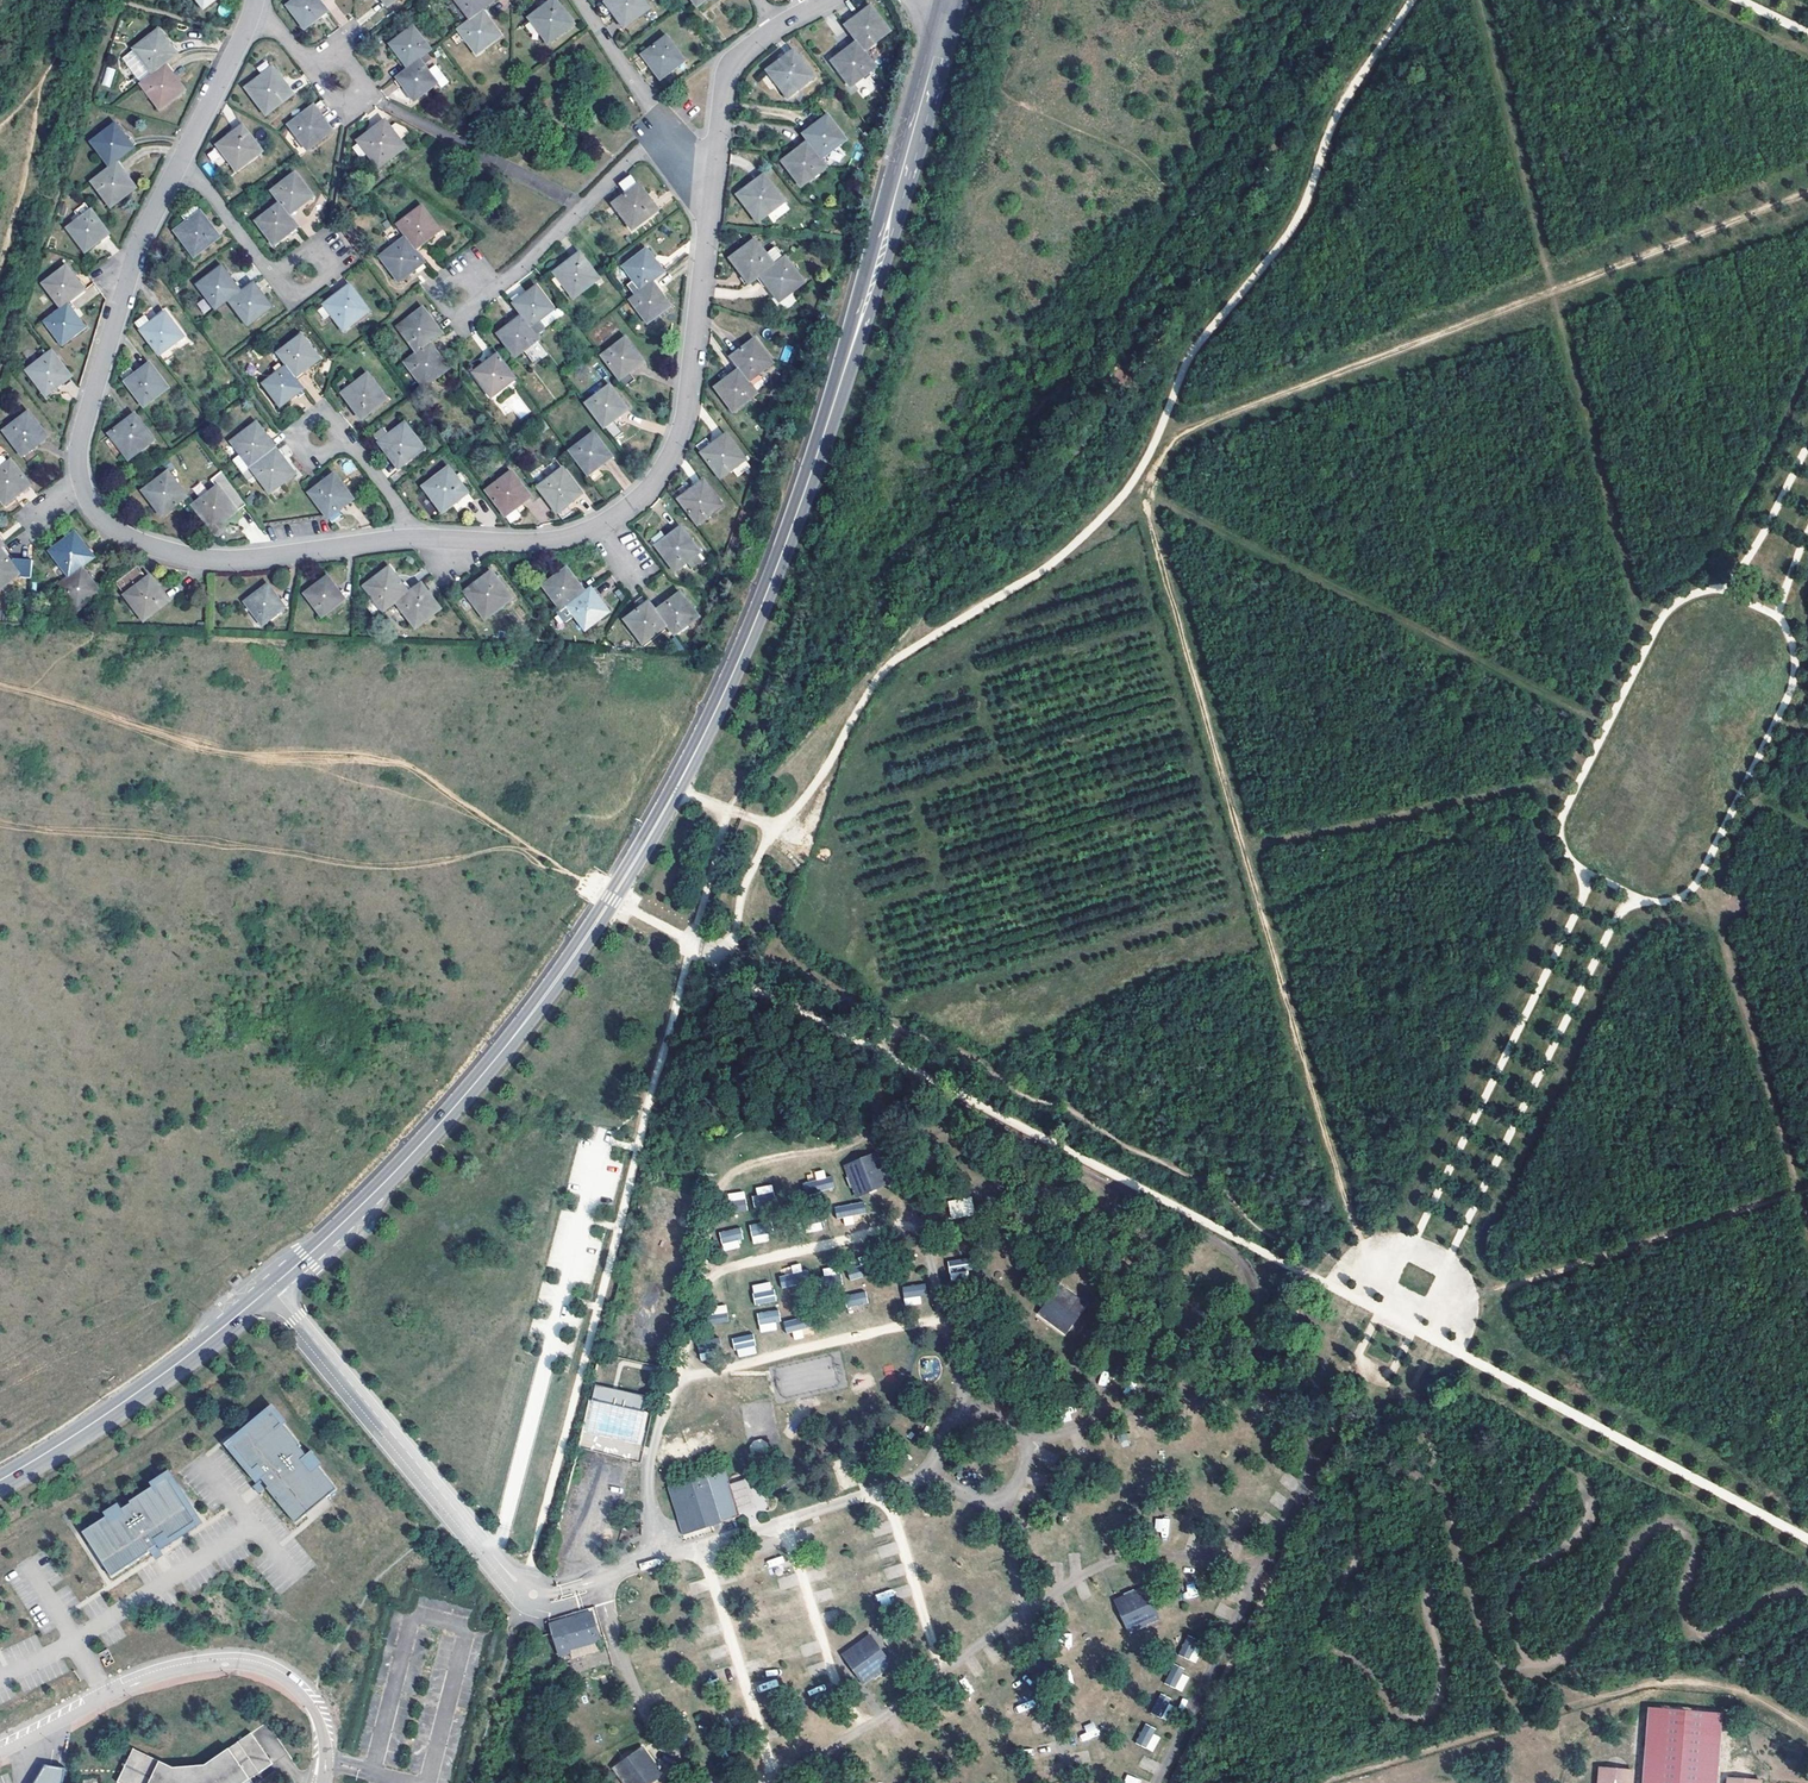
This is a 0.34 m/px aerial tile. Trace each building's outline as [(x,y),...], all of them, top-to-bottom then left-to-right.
[(206,11),(222,0),(198,0),(206,11)] [(288,5),(306,29),(329,13),(320,0),(295,0),(288,5)] [(473,19),(486,10),(484,8),(494,0),(458,0),(473,19)] [(532,15),(552,40),(576,22),(559,0),(551,0),(532,15)] [(600,3),(610,17),(617,13),(628,27),(653,8),(646,0),(605,0),(600,3)] [(696,11),(710,0),(688,0),(696,11)] [(857,18),(845,28),(857,44),(860,48),(868,50),(888,33),(870,9),(857,18)] [(473,19),(461,28),(479,53),(504,34),(486,10),(473,19)] [(410,69),(422,60),(422,59),(433,50),(417,28),(393,46),(401,56),(410,69)] [(166,63),(176,55),(168,43),(160,32),(135,50),(123,58),(142,84),(144,83),(154,75),(153,74),(167,64),(166,63)] [(668,34),(637,57),(644,68),(651,63),(661,76),(685,58),(668,34)] [(843,53),(836,58),(854,83),(878,63),(868,50),(860,48),(857,44),(843,53)] [(817,76),(799,50),(783,61),(765,74),(773,85),(781,80),(792,94),(817,76)] [(410,69),(400,77),(417,101),(440,83),(422,60),(410,69)] [(154,75),(144,83),(161,108),(186,90),(175,75),(167,64),(153,74),(154,75)] [(101,86),(110,89),(115,69),(106,67),(101,86)] [(274,67),(248,86),(268,113),(294,94),(274,67)] [(387,95),(397,88),(393,82),(382,89),(387,95)] [(320,101),(290,124),(308,149),(332,132),(323,119),(321,116),(327,112),(320,101)] [(817,123),(805,131),(812,140),(811,141),(823,156),(849,137),(832,112),(817,123)] [(373,132),(360,141),(379,166),(405,148),(399,140),(391,129),(386,122),(373,132)] [(116,160),(133,147),(126,137),(116,124),(92,142),(110,167),(118,162),(116,160)] [(391,129),(399,140),(409,133),(406,129),(396,125),(391,129)] [(244,126),(218,144),(236,169),(262,151),(244,126)] [(822,157),(823,156),(811,141),(798,150),(786,159),(804,183),(829,166),(822,157)] [(215,148),(206,154),(215,166),(224,161),(215,148)] [(137,187),(118,162),(110,167),(111,168),(94,181),(111,205),(137,187)] [(295,173),(271,190),(280,202),(279,203),(288,214),(300,205),(312,197),(295,173)] [(769,173),(743,191),(761,217),(788,199),(769,173)] [(636,177),(625,184),(631,191),(616,202),(634,229),(659,210),(650,197),(636,177)] [(287,215),(288,214),(279,203),(256,221),(274,244),(287,235),(297,228),(287,215)] [(424,207),(400,225),(407,235),(406,236),(407,238),(416,249),(428,240),(441,231),(424,207)] [(111,233),(92,209),(70,226),(87,250),(111,233)] [(202,213),(176,231),(195,256),(220,238),(202,213)] [(412,272),(425,263),(415,250),(416,249),(407,238),(383,255),(401,280),(412,272)] [(745,269),(753,280),(764,273),(778,262),(779,263),(790,255),(781,241),(769,250),(761,238),(736,256),(745,269)] [(626,267),(644,290),(656,281),(667,273),(657,260),(649,249),(626,267)] [(778,262),(764,273),(775,287),(784,299),(809,280),(790,255),(779,263),(778,262)] [(572,264),(557,275),(575,299),(600,281),(582,256),(572,264)] [(66,302),(83,289),(66,267),(42,285),(59,308),(67,303),(66,302)] [(227,299),(228,300),(240,291),(232,280),(223,267),(197,285),(214,308),(227,299)] [(644,290),(631,300),(649,325),(673,306),(663,291),(656,281),(644,290)] [(240,291),(228,300),(247,326),(272,307),(263,294),(254,282),(241,292),(240,291)] [(337,294),(323,304),(342,330),(369,312),(349,285),(337,294)] [(511,298),(524,291),(521,285),(508,292),(511,298)] [(538,289),(514,306),(523,317),(532,329),(555,311),(538,289)] [(787,309),(797,300),(791,293),(781,303),(787,309)] [(203,299),(196,303),(204,314),(210,309),(203,299)] [(84,327),(67,303),(59,308),(60,309),(45,322),(61,344),(84,327)] [(419,352),(433,341),(443,334),(433,320),(426,310),(401,327),(419,352)] [(144,317),(135,324),(159,355),(183,337),(165,312),(154,320),(149,324),(144,317)] [(532,329),(523,317),(499,335),(515,357),(540,339),(532,329)] [(758,337),(735,354),(743,365),(742,367),(743,368),(753,381),(776,363),(758,337)] [(287,367),(296,378),(306,371),(320,361),(303,338),(279,355),(288,366),(287,367)] [(628,340),(604,356),(627,388),(637,380),(632,372),(635,370),(644,362),(628,340)] [(440,352),(433,341),(419,352),(407,361),(427,388),(452,369),(440,352)] [(781,360),(788,362),(793,347),(785,344),(781,360)] [(72,378),(52,353),(28,370),(47,395),(61,385),(72,378)] [(519,381),(500,357),(476,375),(494,399),(519,381)] [(128,368),(119,375),(144,408),(167,389),(149,364),(138,373),(134,375),(128,368)] [(294,399),(304,392),(295,379),(296,378),(287,367),(263,385),(280,409),(294,399)] [(753,381),(743,368),(729,379),(720,386),(737,409),(760,392),(752,382),(753,381)] [(370,376),(344,394),(363,419),(388,400),(370,376)] [(587,403),(610,434),(620,426),(615,419),(629,410),(612,386),(587,403)] [(30,412),(5,430),(30,463),(39,456),(34,448),(37,445),(47,437),(30,412)] [(125,423),(110,434),(129,458),(153,440),(135,415),(125,423)] [(406,423),(380,442),(391,457),(399,467),(424,449),(406,423)] [(241,475),(250,468),(275,450),(266,437),(258,426),(232,444),(240,455),(231,461),(241,475)] [(597,434),(572,452),(596,484),(605,477),(600,469),(603,467),(615,458),(597,434)] [(710,439),(699,447),(723,478),(747,460),(730,436),(719,444),(715,446),(710,439)] [(10,463),(6,456),(10,453),(8,451),(7,450),(5,448),(4,447),(2,446),(0,446),(0,494),(6,503),(17,495),(31,486),(13,460),(10,463)] [(284,461),(275,450),(250,468),(269,495),(294,476),(284,461)] [(350,460),(341,465),(346,474),(355,469),(350,460)] [(450,469),(424,486),(443,512),(456,503),(469,494),(450,469)] [(539,489),(562,520),(572,513),(567,506),(570,503),(582,494),(565,471),(539,489)] [(187,498),(168,474),(144,492),(162,516),(173,508),(187,498)] [(218,489),(193,507),(217,539),(227,531),(221,523),(246,505),(223,474),(212,482),(218,489)] [(514,474),(487,492),(511,523),(521,516),(516,509),(531,498),(514,474)] [(335,476),(310,494),(329,519),(334,526),(344,519),(338,511),(341,509),(353,500),(335,476)] [(686,483),(675,491),(699,522),(724,504),(707,480),(691,490),(686,483)] [(664,530),(655,537),(677,569),(703,551),(686,526),(670,538),(664,530)] [(83,564),(94,556),(87,546),(76,531),(51,549),(70,576),(84,566),(83,564)] [(18,573),(8,559),(0,548),(0,549),(0,586),(18,573)] [(71,577),(60,585),(78,609),(102,591),(94,579),(84,566),(70,576),(71,577)] [(116,582),(126,596),(144,621),(169,603),(159,590),(151,577),(148,580),(138,566),(116,582)] [(370,584),(386,607),(398,598),(398,599),(410,590),(393,567),(370,584)] [(544,584),(560,607),(567,602),(568,603),(585,591),(578,581),(568,567),(544,584)] [(477,582),(466,590),(487,618),(513,598),(493,571),(477,582)] [(327,575),(305,591),(323,615),(345,600),(327,575)] [(431,593),(423,582),(411,591),(410,590),(398,599),(417,624),(441,607),(431,593)] [(267,583),(244,599),(261,623),(285,607),(277,596),(267,583)] [(609,611),(593,587),(586,592),(585,591),(568,603),(586,628),(609,611)] [(669,603),(657,612),(667,625),(669,624),(677,634),(699,618),(682,593),(669,603)] [(655,610),(650,604),(639,612),(629,619),(645,642),(667,625),(657,612),(656,610),(655,610)] [(883,1185),(871,1155),(843,1167),(855,1196),(883,1185)] [(828,1169),(813,1172),(815,1180),(802,1183),(804,1194),(832,1189),(828,1169)] [(773,1185),(752,1187),(755,1207),(776,1205),(773,1185)] [(744,1191),(727,1194),(731,1213),(747,1210),(744,1191)] [(951,1219),(975,1215),(971,1196),(947,1201),(951,1219)] [(835,1217),(857,1216),(857,1217),(866,1216),(866,1203),(834,1205),(835,1217)] [(770,1241),(767,1221),(749,1224),(752,1244),(770,1241)] [(718,1233),(724,1252),(744,1246),(739,1227),(718,1233)] [(859,1256),(858,1266),(849,1266),(848,1279),(864,1279),(865,1256),(859,1256)] [(974,1281),(972,1258),(948,1260),(950,1283),(974,1281)] [(801,1263),(790,1265),(792,1273),(778,1276),(781,1288),(805,1283),(801,1263)] [(752,1284),(754,1305),(775,1302),(773,1282),(752,1284)] [(923,1284),(902,1286),(904,1306),(925,1304),(923,1284)] [(1064,1291),(1045,1316),(1070,1334),(1088,1308),(1064,1291)] [(727,1305),(707,1307),(709,1324),(728,1322),(727,1305)] [(780,1329),(777,1310),(757,1313),(760,1333),(780,1329)] [(786,1332),(805,1328),(803,1317),(784,1321),(786,1332)] [(753,1333),(732,1338),(737,1358),(757,1354),(753,1333)] [(696,1342),(700,1361),(722,1356),(718,1338),(696,1342)] [(641,1409),(644,1395),(594,1385),(590,1401),(593,1401),(584,1445),(614,1451),(615,1451),(632,1454),(641,1409)] [(241,1436),(231,1445),(260,1480),(261,1479),(265,1483),(268,1487),(266,1488),(295,1523),(305,1515),(303,1511),(324,1494),(327,1498),(337,1489),(308,1454),(307,1455),(300,1447),(301,1446),(272,1411),(262,1419),(265,1422),(244,1439),(241,1436)] [(262,1419),(241,1436),(244,1439),(265,1422),(262,1419)] [(764,1439),(750,1442),(751,1451),(765,1448),(764,1439)] [(668,1488),(683,1536),(722,1524),(721,1522),(740,1516),(726,1470),(668,1488)] [(104,1566),(112,1577),(150,1552),(149,1551),(153,1548),(158,1545),(159,1546),(197,1521),(190,1511),(186,1513),(171,1490),(175,1488),(168,1477),(129,1501),(131,1503),(122,1509),(121,1507),(82,1532),(90,1543),(94,1540),(108,1563),(104,1566)] [(190,1511),(175,1488),(171,1490),(186,1513),(190,1511)] [(324,1494),(303,1511),(305,1515),(327,1498),(324,1494)] [(1156,1517),(1153,1534),(1168,1536),(1170,1519),(1156,1517)] [(94,1540),(90,1543),(104,1566),(108,1563),(94,1540)] [(783,1556),(767,1560),(769,1568),(785,1563),(783,1556)] [(1196,1584),(1186,1584),(1186,1597),(1196,1597),(1196,1584)] [(1142,1587),(1114,1599),(1127,1627),(1154,1614),(1142,1587)] [(569,1613),(549,1619),(552,1633),(558,1653),(602,1641),(593,1607),(569,1613)] [(1187,1635),(1178,1655),(1195,1662),(1204,1642),(1187,1635)] [(891,1669),(871,1645),(845,1666),(864,1690),(891,1669)] [(1172,1665),(1164,1684),(1183,1691),(1190,1673),(1172,1665)] [(1157,1693),(1152,1714),(1167,1719),(1172,1697),(1157,1693)] [(1720,1714),(1647,1708),(1641,1782),(1715,1782),(1720,1714)] [(1134,1743),(1153,1752),(1162,1734),(1144,1724),(1134,1743)] [(118,1781),(123,1782),(253,1782),(249,1776),(272,1761),(249,1730),(187,1773),(134,1747),(118,1781)] [(645,1752),(616,1774),(622,1782),(661,1782),(666,1780),(645,1752)] [(43,1766),(33,1782),(64,1782),(66,1771),(43,1766)] [(1632,1770),(1599,1767),(1598,1782),(1631,1782),(1632,1770)] [(1123,1782),(1140,1782),(1141,1779),(1127,1774),(1123,1782)]
